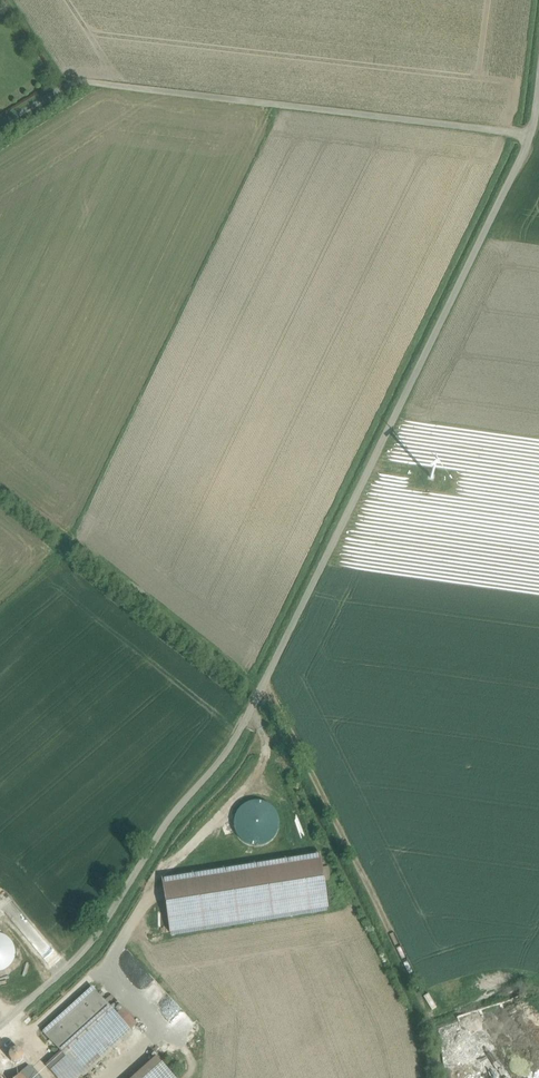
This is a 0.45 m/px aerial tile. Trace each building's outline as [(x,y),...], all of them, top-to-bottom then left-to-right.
[(277,844),(278,804),(238,802),(236,842),(277,844)] [(321,856),(161,880),(170,938),(329,914),(321,856)] [(15,952),(14,945),(9,939),(3,935),(0,934),(0,971),(3,970),(10,966),(14,960),(15,952)] [(43,1032),(66,1058),(51,1071),(57,1077),(77,1077),(81,1074),(74,1066),(123,1021),(92,987),(43,1032)] [(123,1021),(74,1066),(81,1074),(83,1076),(132,1032),(123,1021)] [(24,1058),(24,1056),(24,1053),(22,1051),(20,1049),(17,1049),(14,1049),(12,1051),(11,1053),(10,1056),(11,1058),(12,1061),(15,1062),(17,1063),(20,1062),(22,1060),(24,1058)] [(133,1077),(174,1077),(156,1058),(133,1077)] [(29,1066),(20,1073),(25,1077),(40,1077),(29,1066)]
